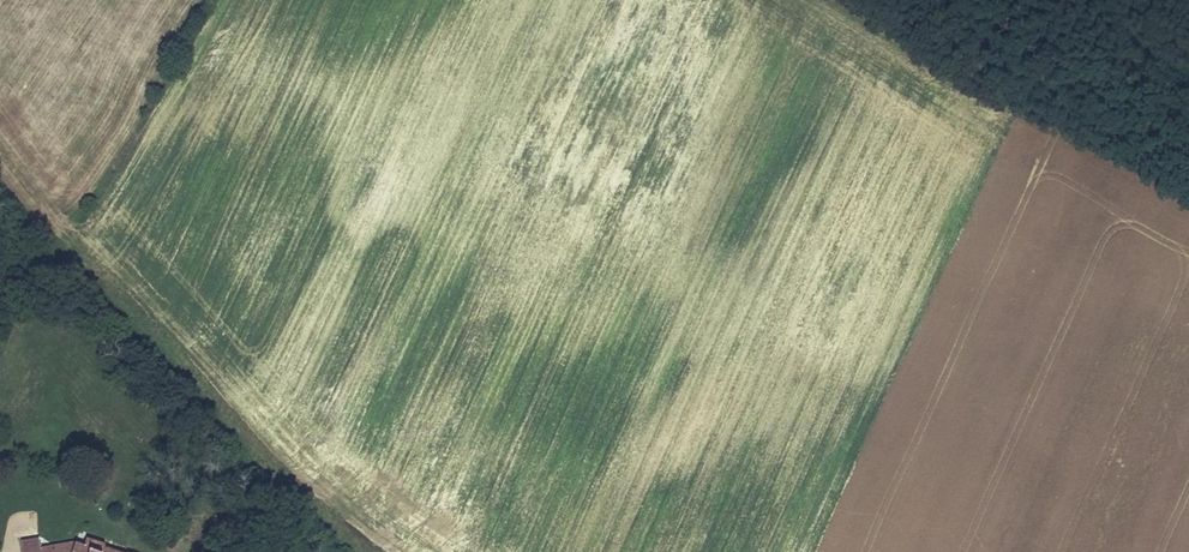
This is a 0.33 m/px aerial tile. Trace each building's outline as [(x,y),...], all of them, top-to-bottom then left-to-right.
[(82,530),(76,551),(159,551),(159,550),(114,537),(116,530),(95,524),(91,533),(82,530)] [(48,536),(47,527),(27,530),(28,551),(34,550),(34,551),(52,551),(52,549),(60,548),(60,534),(48,536)] [(82,530),(60,534),(60,548),(52,549),(52,551),(76,551),(82,530)]
